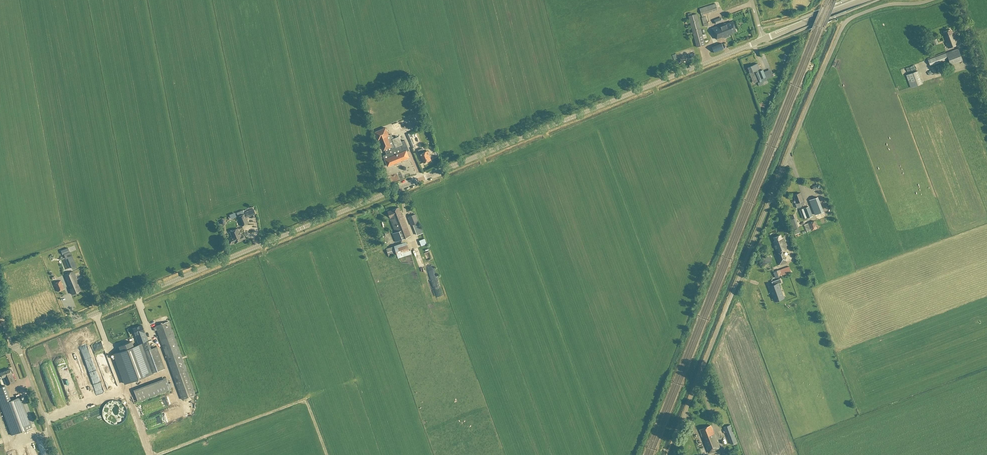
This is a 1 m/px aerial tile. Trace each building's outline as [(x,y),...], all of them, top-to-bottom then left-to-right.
[(703,14),(717,10),(715,4),(699,9),(702,18),(701,18),(703,27),(708,26),(706,17),(704,17),(703,14)] [(696,14),(692,15),(691,12),(687,13),(688,17),(696,47),(705,45),(696,14)] [(723,25),(712,29),(716,39),(722,37),(722,38),(724,38),(724,39),(729,37),(729,36),(734,34),(733,33),(736,32),(732,23),(723,26),(723,25)] [(950,29),(943,32),(945,36),(943,36),(948,48),(960,44),(957,37),(955,38),(953,32),(951,33),(950,29)] [(721,43),(711,47),(714,53),(724,49),(721,43)] [(930,67),(949,60),(951,65),(963,60),(958,49),(927,60),(930,67)] [(759,69),(757,64),(747,68),(754,83),(757,81),(758,83),(766,79),(762,70),(758,72),(757,70),(759,69)] [(917,72),(906,76),(910,88),(922,84),(917,72)] [(402,129),(414,127),(413,120),(417,119),(416,117),(408,119),(409,125),(402,126),(402,129)] [(409,157),(406,152),(409,151),(404,140),(401,142),(398,136),(392,139),(390,134),(388,135),(385,128),(374,132),(377,140),(379,140),(384,150),(385,150),(387,154),(383,156),(388,166),(409,157)] [(422,149),(418,150),(419,154),(421,159),(422,159),(424,163),(425,163),(429,161),(430,160),(439,156),(437,151),(434,152),(434,153),(429,156),(428,155),(429,154),(428,151),(427,152),(427,151),(423,152),(422,149)] [(796,203),(795,203),(797,208),(804,205),(803,201),(800,193),(793,196),(796,203)] [(818,197),(809,201),(815,215),(823,212),(818,197)] [(801,210),(802,214),(796,216),(798,220),(804,218),(803,214),(805,213),(807,218),(812,216),(809,207),(801,210)] [(399,208),(388,212),(390,218),(389,218),(395,233),(392,234),(395,242),(411,236),(402,214),(401,215),(399,208)] [(245,214),(238,217),(241,226),(248,224),(245,214)] [(415,214),(408,217),(411,226),(414,225),(419,223),(415,214)] [(798,228),(795,218),(789,220),(792,230),(798,228)] [(808,224),(804,225),(807,233),(817,229),(814,221),(808,223),(808,224)] [(414,225),(417,235),(423,234),(419,223),(414,225)] [(381,230),(388,245),(394,243),(387,227),(381,230)] [(243,236),(241,236),(238,229),(229,232),(232,237),(229,239),(231,244),(234,243),(245,239),(243,236)] [(781,235),(773,238),(774,241),(773,242),(777,253),(775,254),(779,265),(786,263),(782,252),(787,250),(783,238),(782,238),(781,235)] [(393,246),(394,246),(386,249),(388,257),(396,254),(398,259),(411,254),(410,250),(409,251),(406,242),(393,246)] [(79,255),(73,256),(79,278),(83,277),(82,270),(83,270),(79,255)] [(775,278),(778,277),(791,273),(789,267),(773,272),(775,278)] [(72,272),(64,275),(70,290),(71,294),(72,294),(80,291),(72,272)] [(781,292),(778,284),(781,283),(780,279),(772,282),(773,285),(769,287),(774,300),(781,298),(783,297),(781,292)] [(60,281),(54,284),(57,292),(64,289),(60,281)] [(155,331),(157,331),(181,399),(194,394),(168,322),(155,327),(153,328),(155,331)] [(142,326),(132,329),(135,336),(135,335),(139,345),(149,374),(150,374),(164,369),(156,347),(150,349),(142,326)] [(149,374),(139,345),(134,347),(132,342),(119,347),(121,352),(114,354),(125,384),(150,375),(150,374),(149,374)] [(84,359),(90,356),(87,350),(81,353),(84,359)] [(76,355),(69,358),(82,391),(88,389),(76,358),(81,356),(79,351),(75,352),(76,355)] [(11,372),(12,372),(11,370),(11,369),(10,370),(10,369),(0,373),(0,374),(2,378),(3,377),(6,386),(15,382),(11,372)] [(166,378),(133,390),(137,401),(170,389),(166,378)] [(20,397),(11,401),(5,386),(0,388),(0,404),(11,436),(32,428),(20,397)] [(731,425),(724,428),(725,433),(727,432),(731,445),(737,443),(731,425)] [(704,441),(708,454),(720,449),(712,430),(711,426),(700,430),(702,435),(701,435),(703,439),(703,438),(704,441)]
